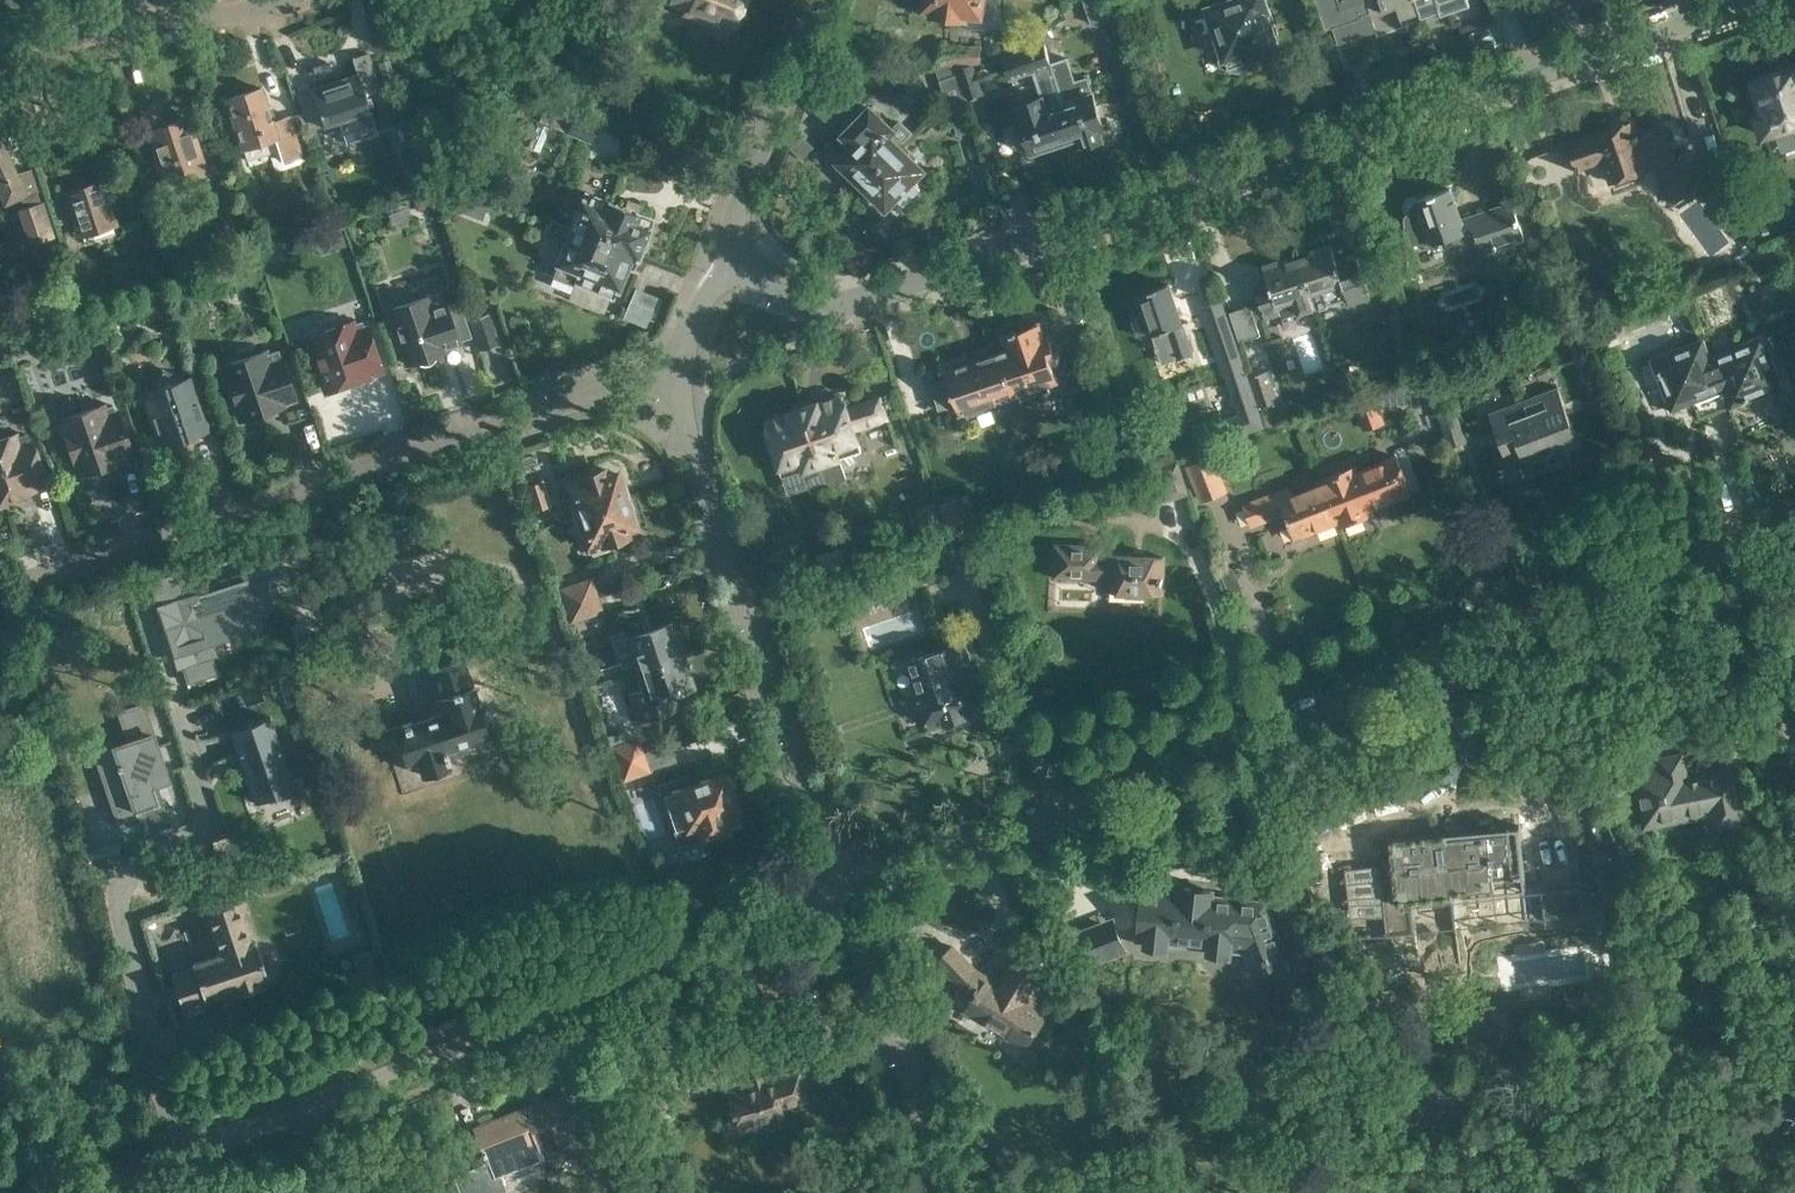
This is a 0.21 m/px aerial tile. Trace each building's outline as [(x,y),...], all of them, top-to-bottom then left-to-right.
[(671,1),(698,12),(700,7),(716,13),(714,18),(733,26),(744,0),(671,0),(671,1)] [(926,8),(934,9),(934,13),(965,18),(965,46),(941,46),(942,63),(981,61),(980,27),(999,27),(999,1),(989,0),(927,0),(926,8)] [(1090,23),(1117,14),(1112,0),(1083,0),(1090,23)] [(1251,61),(1283,50),(1270,13),(1273,12),(1269,0),(1216,0),(1203,4),(1220,57),(1218,60),(1220,67),(1224,68),(1228,67),(1228,68),(1230,68),(1231,70),(1238,72),(1245,70),(1250,64),(1249,61),(1251,61)] [(1417,0),(1316,0),(1325,27),(1370,12),(1377,34),(1423,19),(1417,0)] [(1423,19),(1470,3),(1469,0),(1417,0),(1423,19)] [(1062,86),(1051,62),(1045,43),(1004,57),(1010,76),(1039,66),(1042,75),(1036,77),(1043,96),(1020,103),(1024,115),(1020,116),(1032,152),(1063,142),(1056,122),(1070,118),(1065,101),(1064,101),(1059,86),(1062,86)] [(297,93),(303,112),(307,125),(308,128),(324,124),(325,126),(338,121),(345,142),(377,130),(370,110),(365,94),(381,88),(368,52),(351,57),(356,74),(313,87),(313,88),(297,93)] [(1056,122),(1063,142),(1066,151),(1112,136),(1106,116),(1101,118),(1092,91),(1091,92),(1086,76),(1075,80),(1067,57),(1051,62),(1062,86),(1059,86),(1064,101),(1065,101),(1070,118),(1056,122)] [(959,67),(968,98),(985,93),(973,62),(959,67)] [(968,98),(959,67),(958,67),(960,72),(940,79),(958,133),(978,127),(968,98)] [(1755,81),(1766,114),(1759,117),(1765,135),(1794,125),(1794,67),(1755,81)] [(303,126),(307,125),(303,112),(291,116),(291,115),(272,121),(261,87),(227,98),(247,159),(278,149),(283,164),(305,157),(304,154),(311,152),(303,126)] [(166,182),(202,169),(187,117),(163,125),(156,101),(141,106),(166,182)] [(566,132),(594,144),(603,123),(575,112),(574,112),(547,101),(539,120),(567,132),(566,132)] [(836,158),(863,184),(900,147),(913,133),(901,121),(893,129),(868,104),(838,135),(849,145),(836,158)] [(1662,192),(1672,205),(1698,186),(1676,156),(1666,125),(1639,134),(1638,133),(1635,133),(1631,121),(1569,142),(1575,163),(1601,154),(1610,182),(1648,169),(1645,165),(1654,163),(1670,185),(1662,192)] [(12,149),(4,124),(0,125),(0,195),(5,205),(21,198),(25,206),(17,209),(28,244),(54,236),(43,200),(40,201),(36,191),(38,191),(31,168),(17,172),(8,151),(12,149)] [(900,147),(863,184),(887,207),(896,197),(905,206),(921,189),(913,181),(924,170),(900,147)] [(111,201),(115,199),(108,179),(67,193),(81,236),(119,224),(111,201)] [(1406,243),(1430,242),(1431,243),(1447,237),(1450,245),(1460,250),(1472,246),(1475,240),(1480,252),(1524,237),(1512,200),(1461,218),(1450,187),(1416,199),(1412,196),(1408,196),(1403,203),(1404,210),(1407,212),(1405,215),(1406,243)] [(431,205),(427,190),(412,195),(416,210),(431,205)] [(577,228),(639,253),(652,220),(636,214),(636,212),(607,201),(607,202),(586,194),(580,211),(583,212),(577,228)] [(639,253),(577,228),(575,227),(559,267),(555,278),(612,300),(627,263),(634,266),(639,253)] [(334,231),(339,247),(347,245),(341,228),(334,231)] [(1299,259),(1310,292),(1317,311),(1328,306),(1327,304),(1348,297),(1350,302),(1370,295),(1355,252),(1335,259),(1330,243),(1308,251),(1310,255),(1299,259)] [(1539,245),(1525,251),(1531,266),(1545,260),(1539,245)] [(1310,292),(1299,259),(1285,263),(1284,259),(1262,266),(1267,280),(1259,283),(1256,288),(1267,321),(1315,305),(1310,292)] [(1167,328),(1177,358),(1192,353),(1168,282),(1138,292),(1151,333),(1167,328)] [(441,292),(426,297),(426,296),(390,308),(408,363),(444,350),(443,346),(472,336),(460,300),(449,304),(447,300),(444,301),(441,292)] [(1239,341),(1260,334),(1250,304),(1229,311),(1239,341)] [(488,311),(470,318),(481,349),(499,343),(488,311)] [(1387,326),(1398,357),(1417,350),(1406,319),(1387,326)] [(367,372),(380,367),(367,329),(365,330),(362,321),(351,324),(350,322),(309,335),(327,390),(368,376),(367,372)] [(6,331),(13,351),(40,342),(33,322),(6,331)] [(998,351),(1013,396),(1058,381),(1051,363),(1057,361),(1049,337),(1043,339),(1038,323),(998,336),(1002,347),(998,348),(999,350),(998,351)] [(1703,338),(1732,411),(1786,390),(1778,369),(1787,365),(1774,331),(1712,355),(1705,338),(1703,338)] [(1732,411),(1703,338),(1651,359),(1672,413),(1695,404),(1701,419),(1729,407),(1730,411),(1732,411)] [(281,401),(295,397),(278,349),(265,354),(264,351),(223,365),(241,419),(282,405),(281,401)] [(1013,396),(998,351),(945,368),(948,377),(931,382),(940,408),(956,403),(960,414),(1013,396)] [(160,446),(210,430),(194,384),(161,367),(144,400),(160,446)] [(1251,376),(1261,407),(1267,424),(1283,418),(1277,401),(1279,401),(1268,370),(1251,376)] [(1261,407),(1251,376),(1222,385),(1232,416),(1261,407)] [(1524,398),(1550,468),(1571,460),(1565,447),(1580,441),(1558,385),(1524,398)] [(1352,400),(1363,431),(1386,423),(1375,392),(1352,400)] [(822,464),(829,482),(830,484),(848,478),(840,457),(862,450),(855,429),(887,419),(879,397),(843,409),(839,396),(819,403),(818,401),(802,406),(822,464)] [(1550,468),(1524,398),(1489,411),(1511,468),(1526,463),(1531,476),(1550,468)] [(118,456),(131,451),(118,413),(116,414),(113,405),(102,408),(101,405),(60,419),(78,474),(119,460),(118,456)] [(822,464),(802,406),(787,411),(788,413),(767,420),(775,445),(772,446),(782,477),(805,469),(811,487),(829,482),(822,464)] [(1438,411),(1449,446),(1467,440),(1456,406),(1438,411)] [(45,480),(32,442),(29,443),(26,434),(15,438),(14,435),(0,440),(0,500),(33,489),(31,485),(45,480)] [(1135,445),(1117,451),(1122,467),(1140,461),(1135,445)] [(1339,520),(1338,520),(1340,526),(1373,513),(1370,508),(1411,492),(1397,456),(1356,472),(1354,465),(1322,478),(1324,483),(1325,483),(1339,520)] [(1189,466),(1202,500),(1225,491),(1212,457),(1189,466)] [(1148,468),(1160,502),(1187,492),(1175,458),(1148,468)] [(567,482),(578,515),(631,496),(626,482),(619,479),(616,471),(606,475),(603,469),(579,477),(579,478),(567,482)] [(526,486),(534,510),(550,505),(543,480),(526,486)] [(1325,483),(1324,483),(1293,496),(1290,488),(1253,502),(1260,521),(1285,511),(1296,537),(1338,520),(1339,520),(1325,483)] [(938,503),(948,533),(966,526),(983,519),(974,493),(956,499),(956,497),(938,503)] [(631,496),(578,515),(591,555),(624,544),(622,538),(627,536),(624,528),(635,525),(632,518),(636,511),(631,496)] [(915,508),(926,541),(947,534),(936,501),(915,508)] [(303,539),(286,545),(293,565),(310,559),(303,539)] [(1052,576),(1110,579),(1109,592),(1162,594),(1163,556),(1111,554),(1111,558),(1101,558),(1101,546),(1054,544),(1052,576)] [(194,600),(163,610),(181,666),(187,683),(218,673),(213,656),(206,634),(260,616),(276,611),(268,586),(288,580),(281,559),(218,580),(220,585),(225,599),(197,608),(194,600)] [(558,587),(564,606),(598,595),(592,576),(558,587)] [(598,595),(564,606),(569,622),(603,611),(598,595)] [(628,652),(633,669),(681,653),(670,622),(626,637),(624,631),(609,635),(616,656),(628,652)] [(938,643),(940,649),(911,659),(922,692),(917,693),(929,727),(944,722),(945,724),(969,716),(969,715),(982,710),(974,686),(980,684),(964,635),(938,643)] [(681,653),(633,669),(639,687),(627,691),(638,722),(678,708),(673,691),(691,684),(681,653)] [(368,735),(372,745),(395,738),(404,766),(416,762),(421,776),(449,767),(447,761),(449,760),(446,750),(488,736),(463,660),(431,671),(444,712),(411,723),(410,721),(368,735)] [(117,768),(103,773),(118,819),(115,820),(109,822),(109,824),(138,814),(137,810),(159,802),(150,777),(154,776),(165,772),(139,695),(137,696),(139,699),(141,705),(120,712),(129,738),(130,741),(114,746),(119,763),(116,764),(117,768)] [(270,716),(229,730),(254,802),(295,788),(270,716)] [(607,736),(616,760),(644,753),(637,736),(635,736),(632,726),(607,736)] [(644,753),(616,760),(624,781),(650,771),(644,753)] [(1644,815),(1663,811),(1665,821),(1710,812),(1714,831),(1751,823),(1740,767),(1687,777),(1684,765),(1636,775),(1644,815)] [(659,783),(680,844),(741,823),(723,773),(686,786),(682,775),(659,783)] [(1622,849),(1609,818),(1592,826),(1605,857),(1622,849)] [(1518,824),(1377,842),(1384,903),(1526,887),(1518,824)] [(1143,888),(1137,939),(1146,940),(1145,946),(1167,949),(1168,942),(1209,947),(1208,953),(1230,956),(1231,949),(1245,951),(1246,953),(1248,958),(1252,966),(1280,955),(1281,957),(1284,956),(1285,961),(1287,960),(1268,910),(1243,907),(1244,899),(1212,896),(1213,890),(1181,887),(1181,892),(1143,888)] [(193,966),(171,974),(174,984),(180,1002),(183,1010),(186,1009),(188,1014),(203,1008),(202,1004),(207,1002),(206,998),(231,989),(233,994),(264,983),(263,979),(267,977),(255,941),(251,942),(237,899),(205,910),(219,953),(192,962),(193,966)] [(1090,964),(1114,954),(1102,923),(1077,933),(1090,964)] [(984,1021),(1006,1035),(1005,1037),(1025,1050),(1052,1009),(1034,998),(1057,962),(1023,940),(997,980),(976,968),(954,947),(939,962),(961,984),(966,980),(979,989),(965,1011),(983,1023),(984,1021)] [(344,952),(356,1001),(384,994),(371,945),(344,952)] [(779,1109),(807,1101),(799,1071),(762,1080),(761,1075),(748,1079),(750,1083),(726,1089),(731,1108),(728,1108),(730,1115),(733,1114),(736,1126),(760,1120),(761,1127),(782,1122),(779,1109)] [(453,1176),(460,1192),(497,1192),(508,1189),(502,1175),(546,1158),(543,1151),(577,1137),(561,1094),(474,1127),(486,1160),(482,1162),(483,1163),(459,1173),(451,1155),(452,1154),(448,1145),(420,1157),(432,1185),(453,1176)]
